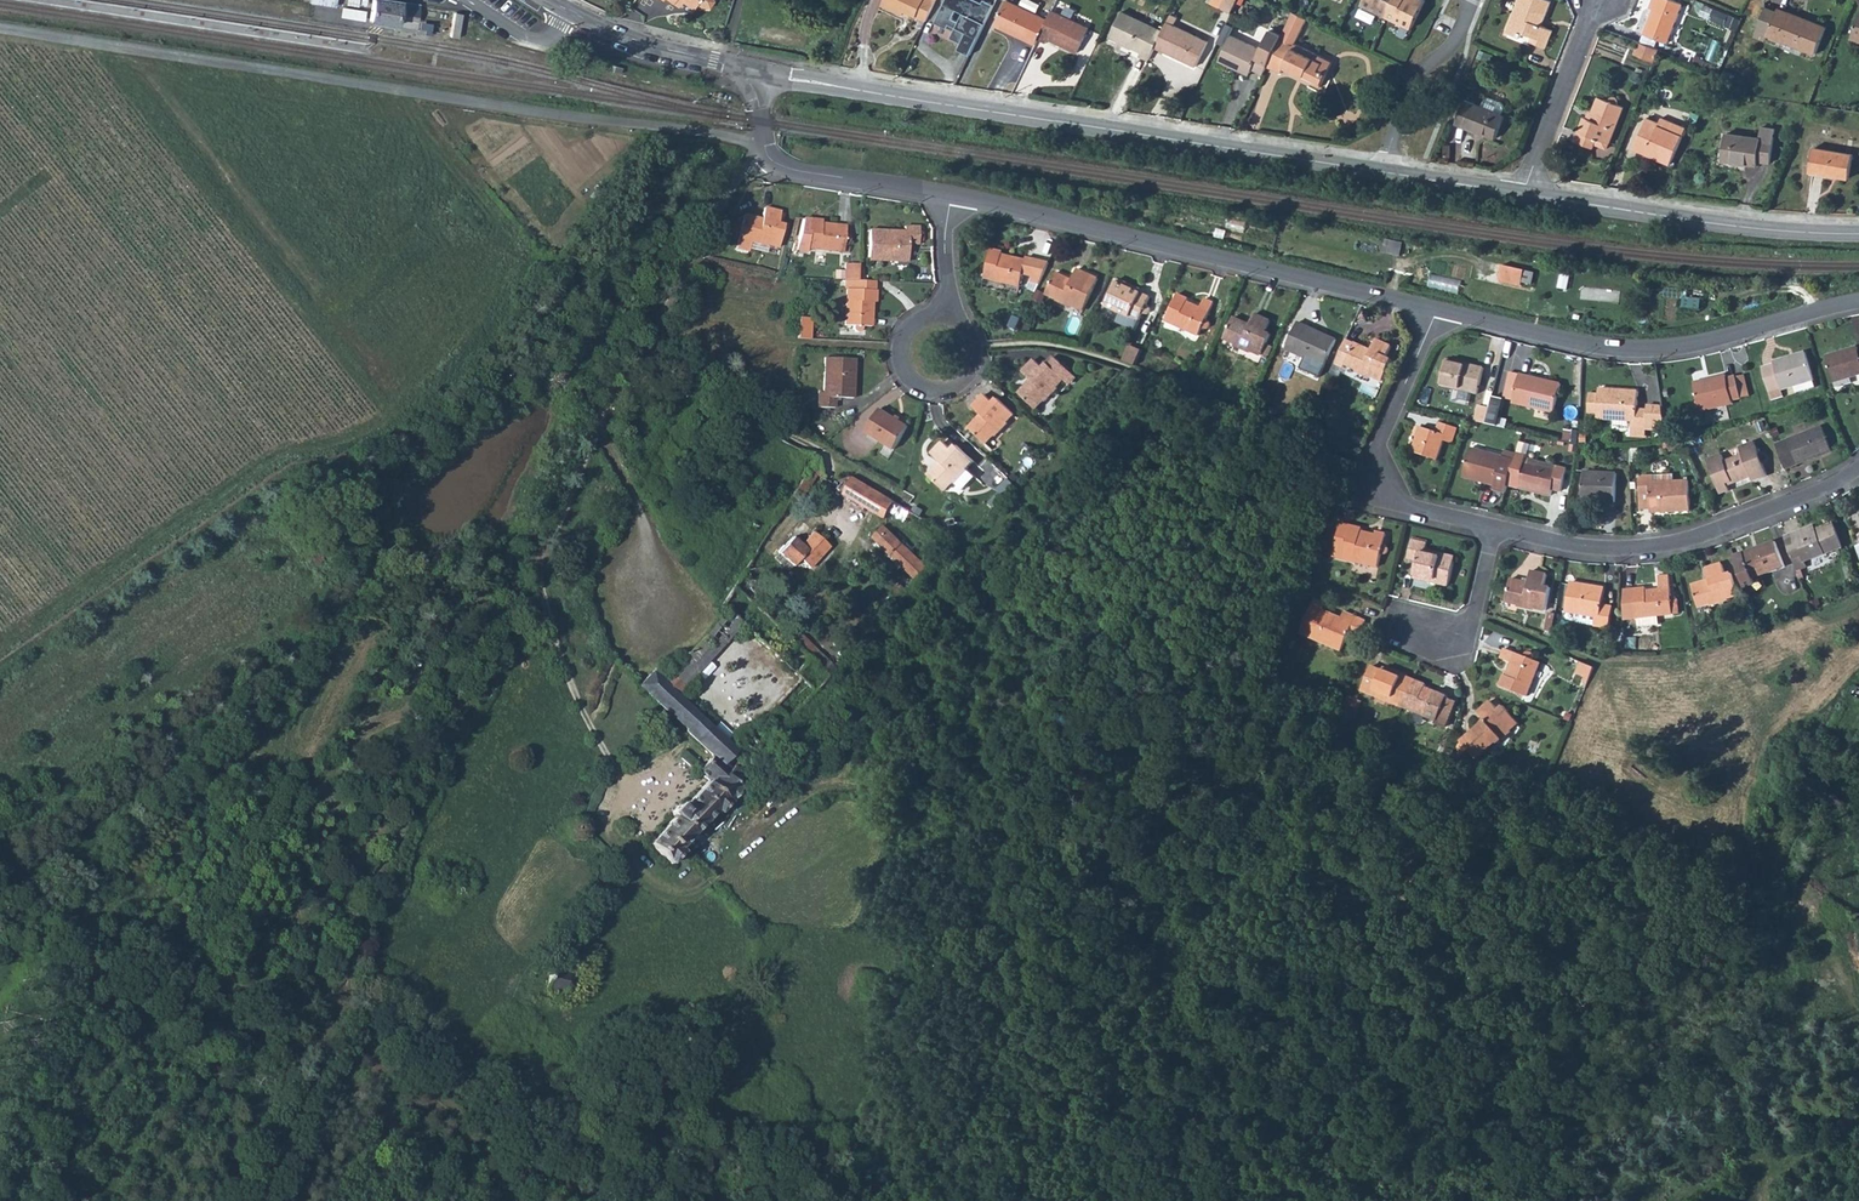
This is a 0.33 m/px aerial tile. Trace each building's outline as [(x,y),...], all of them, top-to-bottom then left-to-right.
[(394,26),(396,17),(415,20),(418,4),(393,0),(370,0),(367,22),(394,26)] [(660,3),(662,1),(670,6),(672,4),(678,9),(680,5),(690,12),(694,7),(699,10),(707,11),(711,4),(709,0),(656,0),(660,3)] [(926,21),(928,15),(936,0),(884,0),(882,4),(903,14),(906,9),(908,10),(907,12),(926,21)] [(977,0),(946,0),(936,23),(948,29),(950,25),(956,28),(951,38),(962,43),(959,50),(970,55),(994,4),(985,0),(984,0),(983,3),(977,0)] [(1008,0),(996,25),(1036,44),(1038,39),(1048,20),(1008,0)] [(1022,3),(1038,10),(1042,2),(1036,0),(1024,0),(1022,3)] [(1232,13),(1238,0),(1225,0),(1221,8),(1232,13)] [(1362,5),(1387,17),(1395,0),(1364,0),(1362,5)] [(1387,17),(1411,29),(1425,1),(1424,0),(1395,0),(1387,17)] [(1514,14),(1507,32),(1520,37),(1522,33),(1532,37),(1530,42),(1546,48),(1553,31),(1541,25),(1539,24),(1540,21),(1543,22),(1551,1),(1549,0),(1519,0),(1518,4),(1521,5),(1516,16),(1514,14)] [(1651,3),(1655,4),(1653,8),(1643,33),(1667,43),(1682,4),(1672,0),(1652,0),(1651,3)] [(1766,8),(1755,36),(1766,40),(1768,35),(1815,54),(1825,28),(1777,9),(1776,13),(1766,8)] [(1048,20),(1038,39),(1046,43),(1049,38),(1078,52),(1090,28),(1052,10),(1048,20)] [(1140,55),(1149,60),(1155,47),(1163,31),(1122,11),(1110,36),(1142,51),(1140,55)] [(1281,36),(1268,66),(1282,73),(1283,69),(1295,75),(1297,72),(1304,76),(1302,79),(1321,87),(1332,62),(1295,44),(1307,19),(1293,12),(1281,36)] [(1850,38),(1858,41),(1858,16),(1850,38)] [(1163,31),(1155,47),(1196,66),(1208,42),(1167,22),(1163,31)] [(1219,60),(1231,66),(1233,64),(1250,72),(1252,68),(1264,74),(1268,66),(1281,36),(1270,30),(1261,49),(1231,35),(1219,60)] [(1639,42),(1634,53),(1654,61),(1658,49),(1639,42)] [(1233,64),(1231,66),(1249,75),(1250,72),(1233,64)] [(1465,101),(1456,123),(1495,139),(1504,117),(1501,115),(1504,108),(1502,102),(1484,95),(1480,106),(1465,101)] [(1589,120),(1586,118),(1584,117),(1574,141),(1593,149),(1595,145),(1597,139),(1608,144),(1623,107),(1617,105),(1617,102),(1618,101),(1618,100),(1618,98),(1611,95),(1609,97),(1608,101),(1599,97),(1592,113),(1589,120)] [(1647,118),(1634,149),(1670,164),(1685,127),(1661,118),(1659,123),(1647,118)] [(1727,134),(1723,161),(1756,165),(1757,161),(1770,163),(1774,129),(1761,127),(1760,138),(1727,134)] [(1597,139),(1595,145),(1606,150),(1608,144),(1597,139)] [(1813,148),(1810,172),(1849,178),(1852,155),(1813,148)] [(747,250),(748,248),(750,242),(767,246),(768,244),(778,247),(783,225),(777,223),(780,212),(764,208),(761,219),(743,215),(736,247),(747,250)] [(803,218),(795,251),(807,251),(807,249),(843,252),(844,244),(847,244),(849,243),(850,241),(850,240),(850,238),(850,236),(847,234),(845,233),(846,225),(821,223),(821,220),(803,218)] [(869,230),(868,260),(907,261),(908,244),(918,244),(919,227),(904,227),(904,231),(869,230)] [(750,242),(748,248),(766,253),(767,246),(750,242)] [(991,250),(984,277),(1020,286),(1023,274),(1032,276),(1036,261),(1026,258),(1026,261),(1002,255),(1003,252),(991,250)] [(845,261),(844,280),(846,280),(858,280),(859,262),(845,261)] [(1502,266),(1499,281),(1521,286),(1525,271),(1502,266)] [(1055,273),(1046,294),(1057,299),(1056,300),(1073,308),(1074,307),(1084,311),(1098,279),(1077,269),(1072,280),(1055,273)] [(1430,288),(1461,291),(1462,277),(1431,274),(1430,288)] [(1118,279),(1106,306),(1120,312),(1116,322),(1135,330),(1143,313),(1145,314),(1146,314),(1148,313),(1150,312),(1150,311),(1150,309),(1150,308),(1149,306),(1148,305),(1146,305),(1150,297),(1127,287),(1129,284),(1118,279)] [(858,280),(846,280),(844,325),(853,325),(853,330),(854,331),(856,332),(858,332),(860,331),(861,330),(862,326),(870,326),(872,302),(874,302),(875,281),(858,280)] [(1177,295),(1165,321),(1199,336),(1202,330),(1206,330),(1208,330),(1209,328),(1210,327),(1210,325),(1210,323),(1209,321),(1206,320),(1213,304),(1204,299),(1200,308),(1187,303),(1188,299),(1177,295)] [(1701,299),(1684,298),(1683,308),(1701,309),(1701,299)] [(1233,318),(1224,338),(1235,344),(1235,346),(1251,353),(1252,351),(1262,356),(1263,353),(1269,356),(1273,347),(1267,344),(1271,335),(1265,332),(1270,321),(1255,314),(1250,325),(1233,318)] [(799,316),(798,338),(809,339),(810,317),(799,316)] [(1292,335),(1285,348),(1305,357),(1325,366),(1337,340),(1298,322),(1292,334),(1292,335)] [(1282,347),(1285,348),(1292,335),(1288,334),(1282,347)] [(1343,368),(1345,364),(1356,369),(1355,371),(1373,379),(1374,377),(1383,382),(1392,361),(1387,358),(1392,347),(1377,340),(1371,351),(1347,340),(1336,365),(1343,368)] [(1129,346),(1122,361),(1135,366),(1142,352),(1129,346)] [(1825,357),(1833,383),(1858,375),(1858,351),(1857,347),(1825,357)] [(1761,368),(1768,392),(1780,388),(1781,390),(1793,386),(1812,380),(1813,380),(1805,352),(1772,362),(1773,364),(1761,368)] [(817,392),(817,407),(834,408),(834,398),(852,398),(854,358),(824,357),(822,393),(817,392)] [(1031,381),(1019,394),(1035,409),(1044,401),(1045,402),(1058,389),(1057,387),(1063,380),(1069,385),(1077,378),(1054,357),(1043,368),(1034,360),(1023,372),(1031,381)] [(1325,366),(1305,357),(1300,367),(1320,377),(1325,366)] [(1447,360),(1441,385),(1477,394),(1483,369),(1447,360)] [(1507,387),(1516,389),(1519,375),(1510,373),(1507,387)] [(1516,389),(1512,403),(1554,412),(1560,384),(1519,375),(1516,389)] [(1725,376),(1693,383),(1700,411),(1732,404),(1732,401),(1740,398),(1735,376),(1726,379),(1725,376)] [(1812,380),(1793,386),(1796,392),(1814,387),(1812,380)] [(1780,388),(1768,392),(1770,400),(1783,396),(1781,390),(1780,388)] [(1631,421),(1631,427),(1647,428),(1647,411),(1636,410),(1637,392),(1598,389),(1598,395),(1588,395),(1588,413),(1597,414),(1596,419),(1631,421)] [(982,416),(970,429),(986,445),(994,436),(996,437),(1009,423),(1007,422),(1014,414),(998,399),(993,404),(984,395),(973,407),(982,416)] [(1489,408),(1479,406),(1475,421),(1486,424),(1489,408)] [(1647,406),(1647,411),(1647,428),(1665,429),(1662,407),(1647,406)] [(881,409),(867,431),(895,449),(910,427),(881,409)] [(1421,428),(1413,452),(1437,460),(1444,440),(1452,443),(1457,428),(1440,422),(1437,432),(1421,428)] [(1821,427),(1775,445),(1785,470),(1831,451),(1821,427)] [(1682,440),(1667,442),(1669,451),(1685,448),(1682,440)] [(941,463),(929,476),(946,491),(955,482),(964,491),(976,477),(967,469),(974,461),(957,446),(952,451),(943,442),(933,454),(941,463)] [(1754,442),(1706,461),(1719,494),(1729,490),(1726,484),(1732,482),(1732,483),(1749,477),(1751,481),(1767,476),(1762,464),(1765,462),(1766,460),(1766,457),(1765,455),(1763,453),(1760,453),(1758,454),(1754,442)] [(1470,448),(1463,476),(1494,485),(1493,489),(1505,492),(1513,460),(1470,448)] [(817,457),(800,483),(807,487),(817,473),(823,478),(825,475),(823,474),(818,457),(817,457)] [(1525,459),(1519,487),(1551,495),(1552,489),(1561,491),(1566,469),(1525,459)] [(1583,472),(1582,501),(1615,503),(1616,474),(1583,472)] [(895,501),(852,476),(835,481),(833,480),(832,483),(845,491),(844,493),(886,518),(895,501)] [(1638,478),(1639,495),(1649,494),(1650,509),(1650,513),(1690,511),(1688,481),(1653,483),(1653,478),(1638,478)] [(800,483),(791,496),(799,500),(807,487),(800,483)] [(1649,494),(1639,495),(1640,509),(1650,509),(1649,494)] [(1333,556),(1342,559),(1350,526),(1340,524),(1333,556)] [(1793,535),(1785,538),(1797,571),(1807,567),(1805,562),(1842,548),(1833,524),(1814,531),(1795,538),(1793,535)] [(874,536),(919,580),(929,568),(884,525),(874,536)] [(1350,526),(1342,559),(1378,568),(1381,555),(1384,556),(1385,556),(1386,555),(1388,553),(1388,550),(1388,548),(1386,545),(1388,539),(1385,538),(1385,535),(1375,532),(1374,535),(1361,532),(1362,529),(1350,526)] [(1812,528),(1793,535),(1795,538),(1814,531),(1812,528)] [(792,537),(778,554),(793,566),(799,560),(809,568),(828,545),(812,531),(801,544),(792,537)] [(1411,540),(1407,557),(1418,560),(1414,577),(1448,586),(1455,558),(1425,550),(1426,545),(1411,540)] [(1775,542),(1744,553),(1734,557),(1746,588),(1756,584),(1754,579),(1784,568),(1775,542)] [(1709,581),(1691,586),(1698,607),(1710,604),(1710,606),(1728,601),(1728,599),(1738,596),(1732,574),(1725,576),(1722,564),(1705,569),(1709,581)] [(1511,579),(1505,602),(1518,605),(1518,606),(1535,610),(1536,609),(1546,611),(1551,588),(1545,586),(1547,575),(1531,571),(1528,583),(1511,579)] [(1646,588),(1633,589),(1637,618),(1638,618),(1659,615),(1674,614),(1673,607),(1675,606),(1677,604),(1678,602),(1677,599),(1675,598),(1671,597),(1669,576),(1658,577),(1660,589),(1646,591),(1646,588)] [(1577,622),(1609,628),(1613,607),(1603,605),(1605,589),(1571,582),(1566,611),(1576,613),(1575,619),(1577,622)] [(899,588),(905,594),(909,590),(902,584),(899,588)] [(733,585),(719,604),(726,611),(740,624),(799,679),(774,705),(789,718),(829,675),(733,585)] [(1633,589),(1624,590),(1625,619),(1637,618),(1633,589)] [(1314,599),(1300,633),(1342,652),(1349,635),(1359,639),(1366,622),(1343,613),(1340,619),(1321,610),(1324,604),(1314,599)] [(726,611),(682,661),(696,675),(740,624),(726,611)] [(1546,630),(1553,632),(1556,613),(1550,612),(1546,630)] [(1659,615),(1638,618),(1639,626),(1660,624),(1659,615)] [(1619,629),(1609,628),(1608,638),(1617,640),(1619,629)] [(1504,676),(1499,687),(1526,698),(1540,663),(1533,660),(1534,658),(1533,655),(1532,653),(1530,652),(1527,652),(1525,653),(1523,656),(1505,649),(1501,660),(1512,664),(1506,677),(1504,676)] [(665,679),(663,682),(678,695),(696,675),(682,661),(665,679)] [(1594,667),(1580,661),(1577,671),(1587,675),(1584,681),(1587,683),(1594,667)] [(1360,690),(1403,708),(1414,680),(1383,668),(1382,671),(1370,667),(1360,690)] [(655,669),(640,685),(686,730),(685,731),(689,734),(702,719),(678,695),(663,682),(665,679),(655,669)] [(1414,680),(1403,708),(1437,722),(1436,724),(1444,728),(1455,702),(1446,699),(1446,698),(1424,688),(1425,685),(1414,680)] [(1460,748),(1459,751),(1460,753),(1462,754),(1464,755),(1467,755),(1470,753),(1477,760),(1496,743),(1497,745),(1512,732),(1510,731),(1518,724),(1503,706),(1498,711),(1490,701),(1477,713),(1485,722),(1461,743),(1462,744),(1461,746),(1460,748)] [(1345,705),(1339,702),(1336,710),(1342,713),(1345,705)] [(702,719),(689,734),(696,740),(709,725),(702,719)] [(709,725),(696,740),(712,756),(734,776),(738,771),(748,762),(734,748),(709,725)] [(753,727),(734,748),(748,762),(768,741),(753,727)] [(734,776),(712,756),(698,771),(707,780),(684,806),(679,803),(670,812),(674,816),(649,843),(671,864),(682,852),(679,849),(716,810),(719,813),(743,788),(749,781),(738,771),(734,776)] [(552,969),(547,988),(562,992),(569,992),(576,988),(577,980),(571,974),(552,969)]
